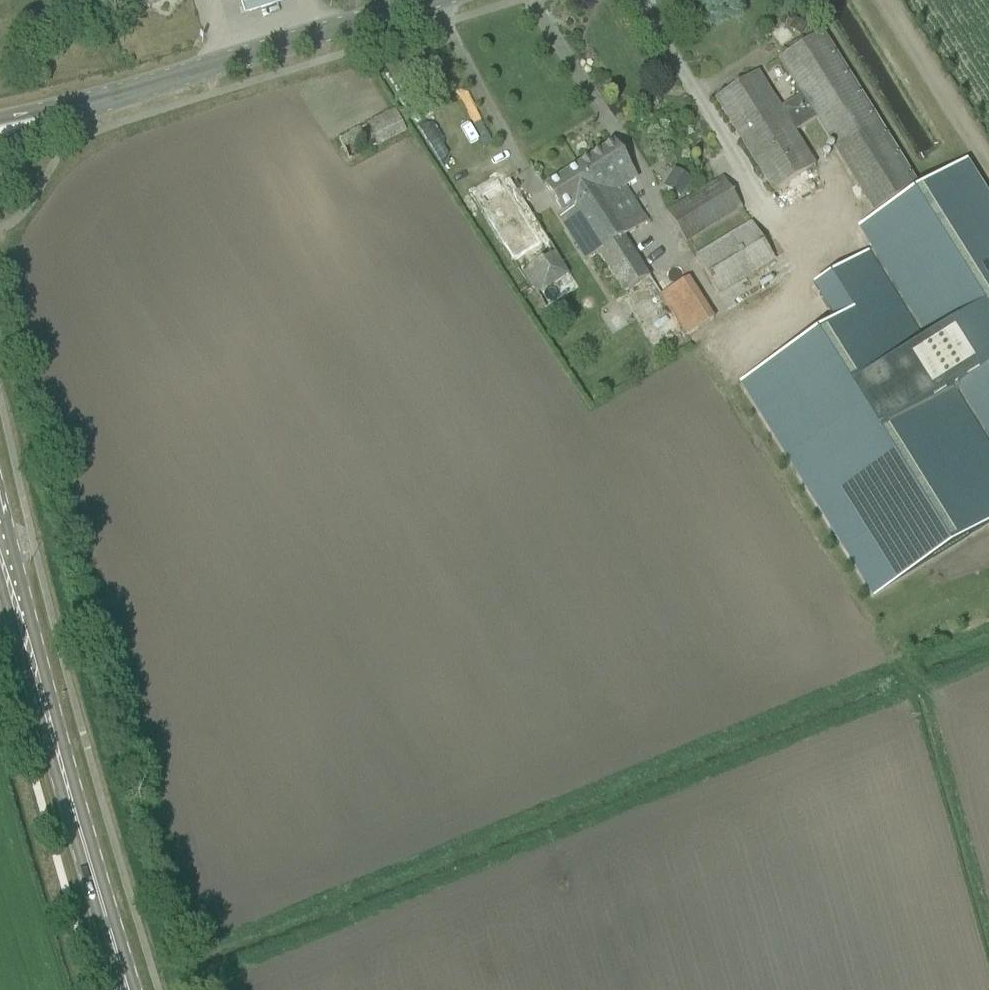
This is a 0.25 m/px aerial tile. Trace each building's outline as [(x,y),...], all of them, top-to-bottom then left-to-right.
[(802,37),(808,26),(794,19),(788,30),(802,37)] [(876,212),(916,186),(821,34),(779,60),(801,95),(779,109),(757,74),(715,100),(773,193),(815,166),(794,133),(816,119),(875,213),(876,212)] [(349,160),(406,132),(395,111),(338,139),(349,160)] [(577,166),(625,239),(648,224),(624,187),(637,179),(614,143),(577,166)] [(856,230),(871,254),(813,291),(835,325),(738,386),(872,600),(988,527),(988,201),(964,162),(856,230)] [(625,239),(577,166),(544,188),(563,216),(570,211),(625,296),(651,279),(625,239)] [(672,168),(660,188),(679,198),(690,179),(672,168)] [(742,209),(722,177),(712,184),(666,212),(686,244),(742,209)] [(545,308),(562,297),(578,287),(508,180),(481,197),(493,215),(488,218),(545,308)] [(751,223),(694,256),(719,296),(734,286),(752,275),(776,261),(751,223)] [(683,337),(713,320),(688,277),(658,294),(683,337)]
